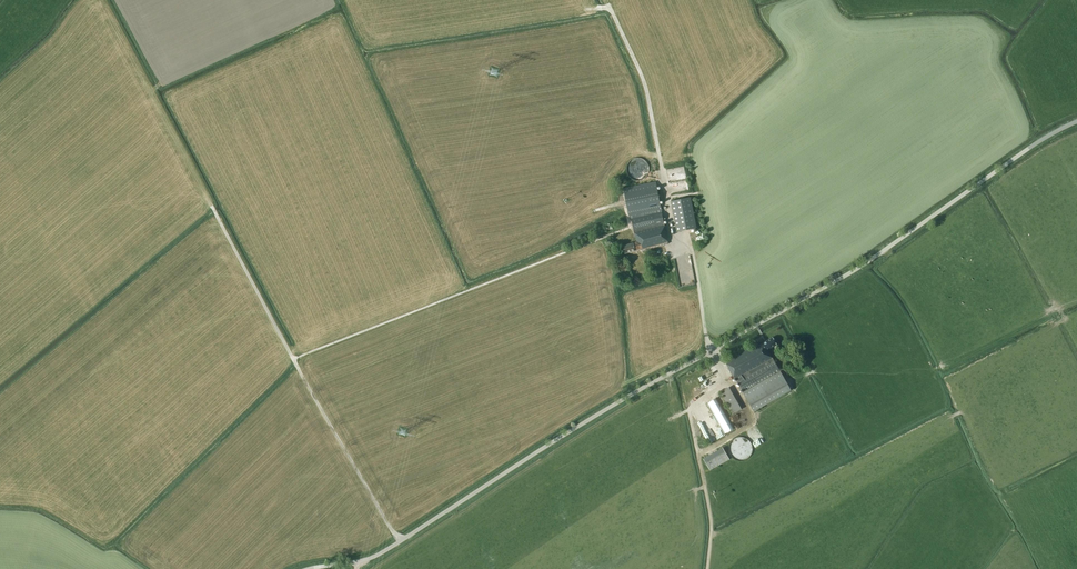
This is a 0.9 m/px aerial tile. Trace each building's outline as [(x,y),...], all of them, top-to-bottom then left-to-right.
[(636,180),(639,180),(641,180),(643,179),(645,178),(647,176),(648,174),(649,172),(649,170),(649,168),(649,166),(648,164),(647,162),(645,160),(643,159),(641,158),(639,158),(637,157),(635,158),(632,159),(631,160),(629,162),(628,164),(627,166),(627,168),(627,170),(627,172),(628,174),(629,176),(631,178),(632,179),(635,180),(636,180)] [(679,168),(668,170),(670,181),(675,180),(675,178),(680,177),(681,180),(687,179),(686,173),(681,174),(681,176),(675,177),(674,173),(671,173),(671,172),(682,170),(681,167),(679,167),(679,168)] [(662,212),(656,181),(624,188),(629,216),(631,218),(636,241),(622,245),(624,253),(640,249),(641,251),(668,243),(661,212),(662,212)] [(694,210),(691,197),(671,201),(677,231),(697,228),(697,227),(701,227),(698,210),(694,210)] [(768,349),(769,348),(777,344),(773,337),(759,345),(757,342),(725,360),(742,391),(780,370),(768,349)] [(791,390),(780,371),(743,392),(754,411),(791,390)] [(729,386),(720,391),(733,414),(742,408),(729,386)] [(734,459),(738,461),(741,461),(745,460),(748,458),(750,455),(752,452),(752,448),(751,444),(749,441),(746,439),(742,437),(739,437),(735,438),(732,441),(730,444),(728,447),(728,451),(729,454),(732,457),(734,459)] [(722,447),(703,459),(710,470),(729,459),(722,447)]
